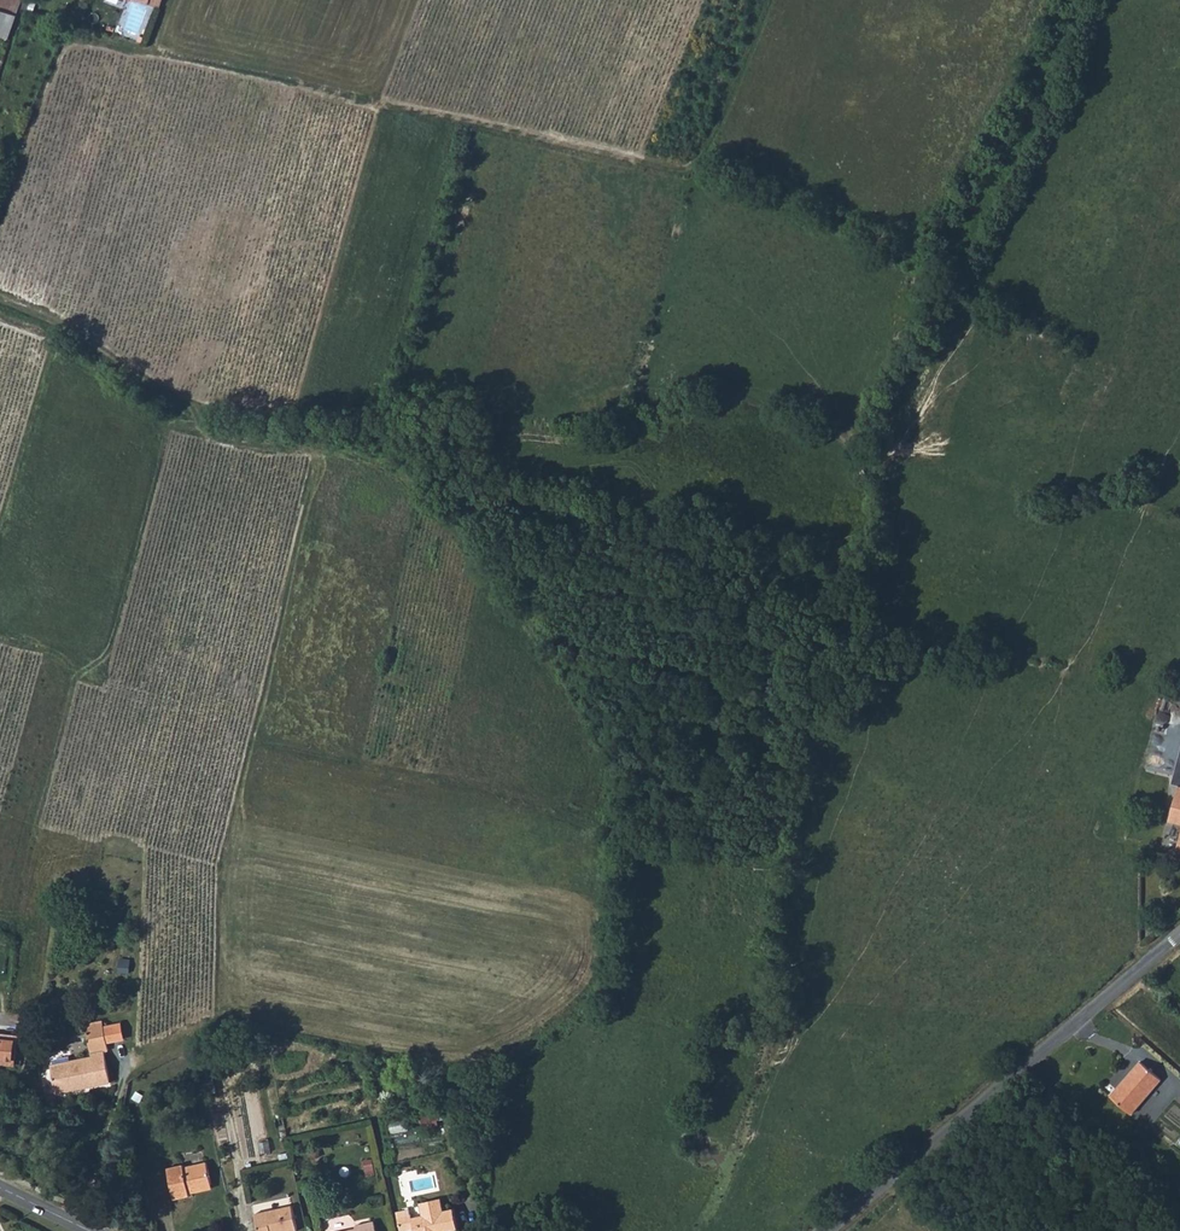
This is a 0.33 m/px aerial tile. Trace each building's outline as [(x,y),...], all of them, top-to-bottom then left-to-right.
[(17,14),(24,0),(0,0),(0,8),(17,14)] [(0,8),(0,36),(9,39),(17,14),(0,8)] [(1175,787),(1167,822),(1179,825),(1179,788),(1175,787)] [(87,1026),(88,1031),(105,1027),(104,1022),(87,1026)] [(93,1058),(53,1065),(58,1094),(111,1084),(105,1052),(110,1052),(105,1027),(88,1031),(93,1058)] [(15,1064),(17,1037),(0,1035),(0,1063),(15,1064)] [(1142,1063),(1111,1097),(1131,1115),(1162,1081),(1142,1063)] [(186,1170),(185,1168),(169,1171),(177,1203),(192,1199),(192,1196),(191,1192),(213,1187),(208,1165),(186,1170)] [(213,1187),(191,1192),(192,1196),(214,1191),(213,1187)] [(426,1221),(414,1224),(416,1230),(457,1230),(455,1224),(453,1215),(446,1217),(443,1203),(422,1208),(426,1221)] [(293,1208),(255,1213),(258,1230),(296,1230),(293,1208)] [(402,1230),(416,1230),(414,1224),(413,1220),(400,1223),(402,1230)]
